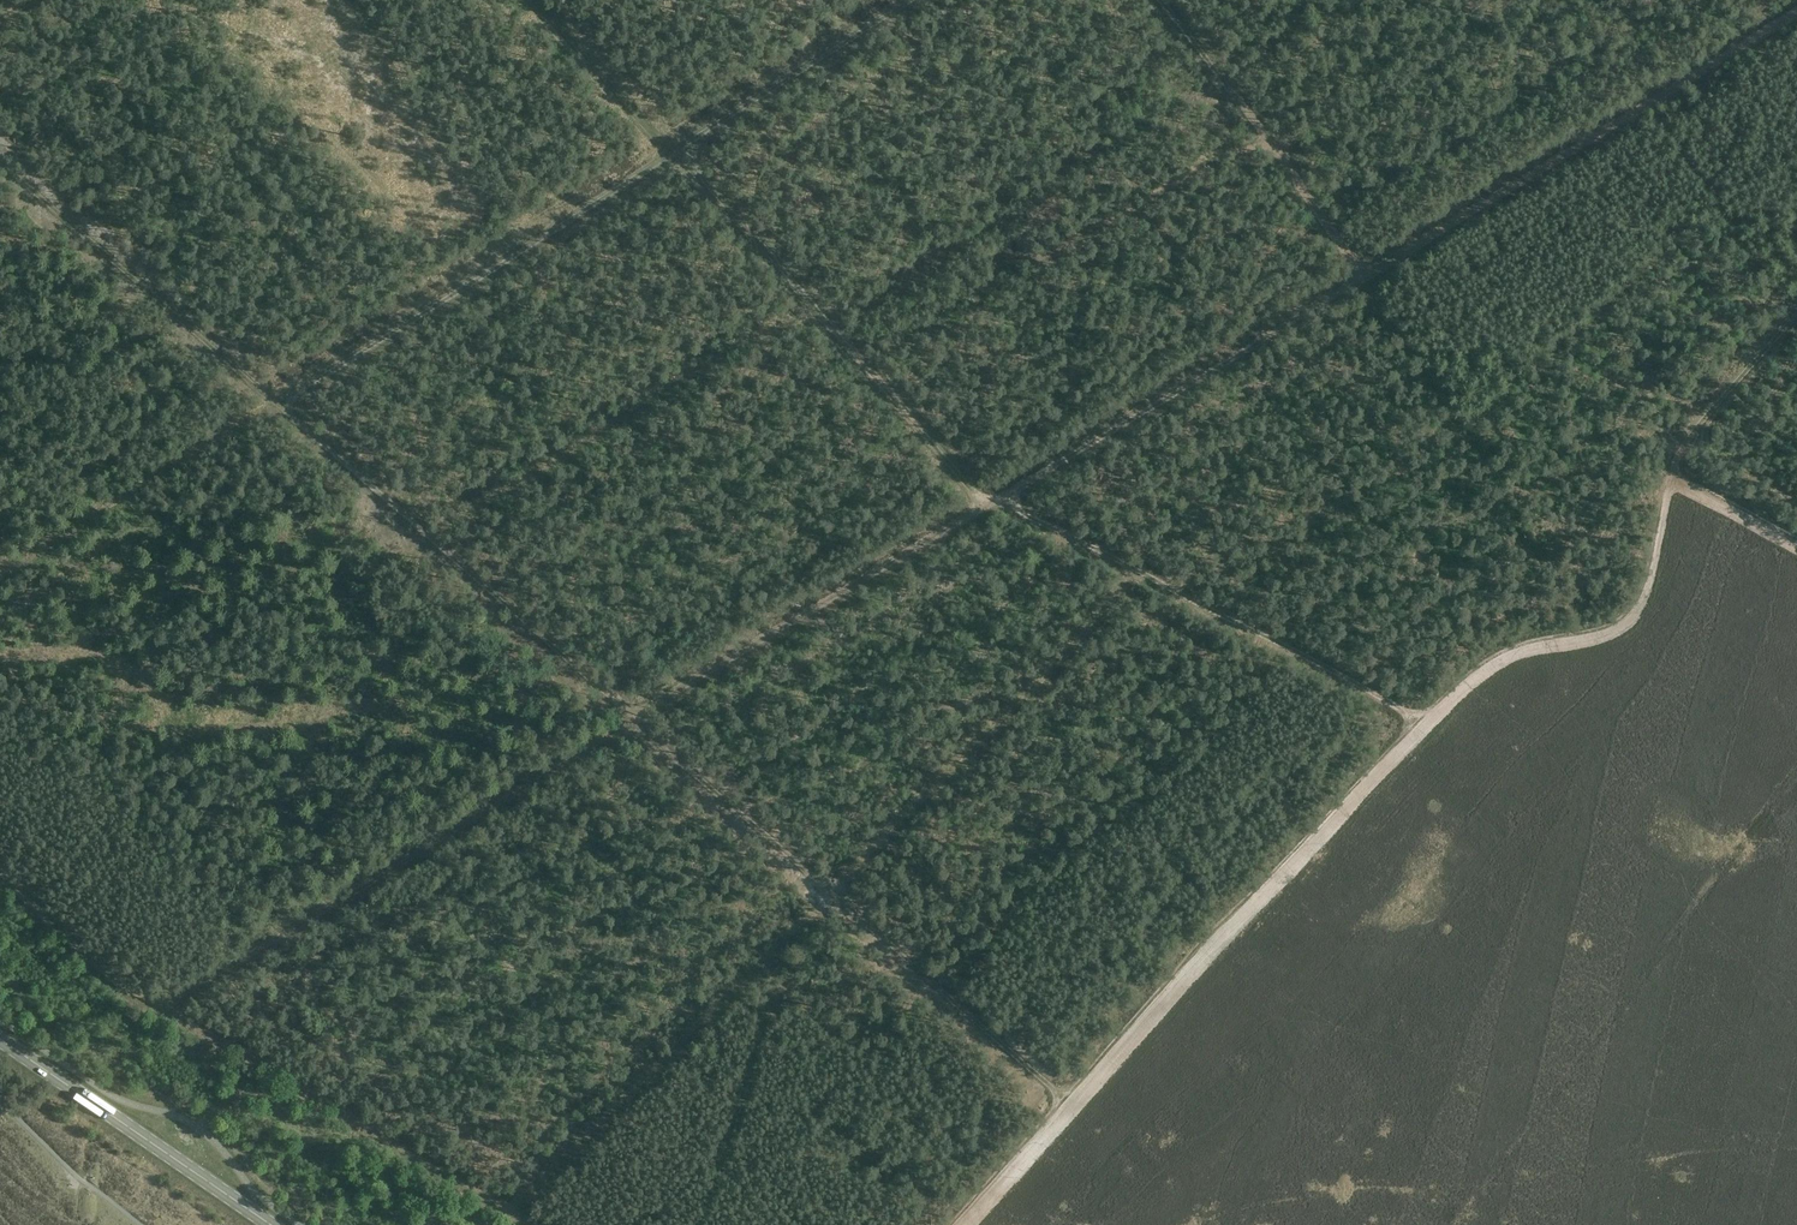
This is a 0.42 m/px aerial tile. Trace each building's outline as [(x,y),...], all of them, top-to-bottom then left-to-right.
[(394,1188),(391,1194),(407,1201),(409,1195),(394,1188)]
